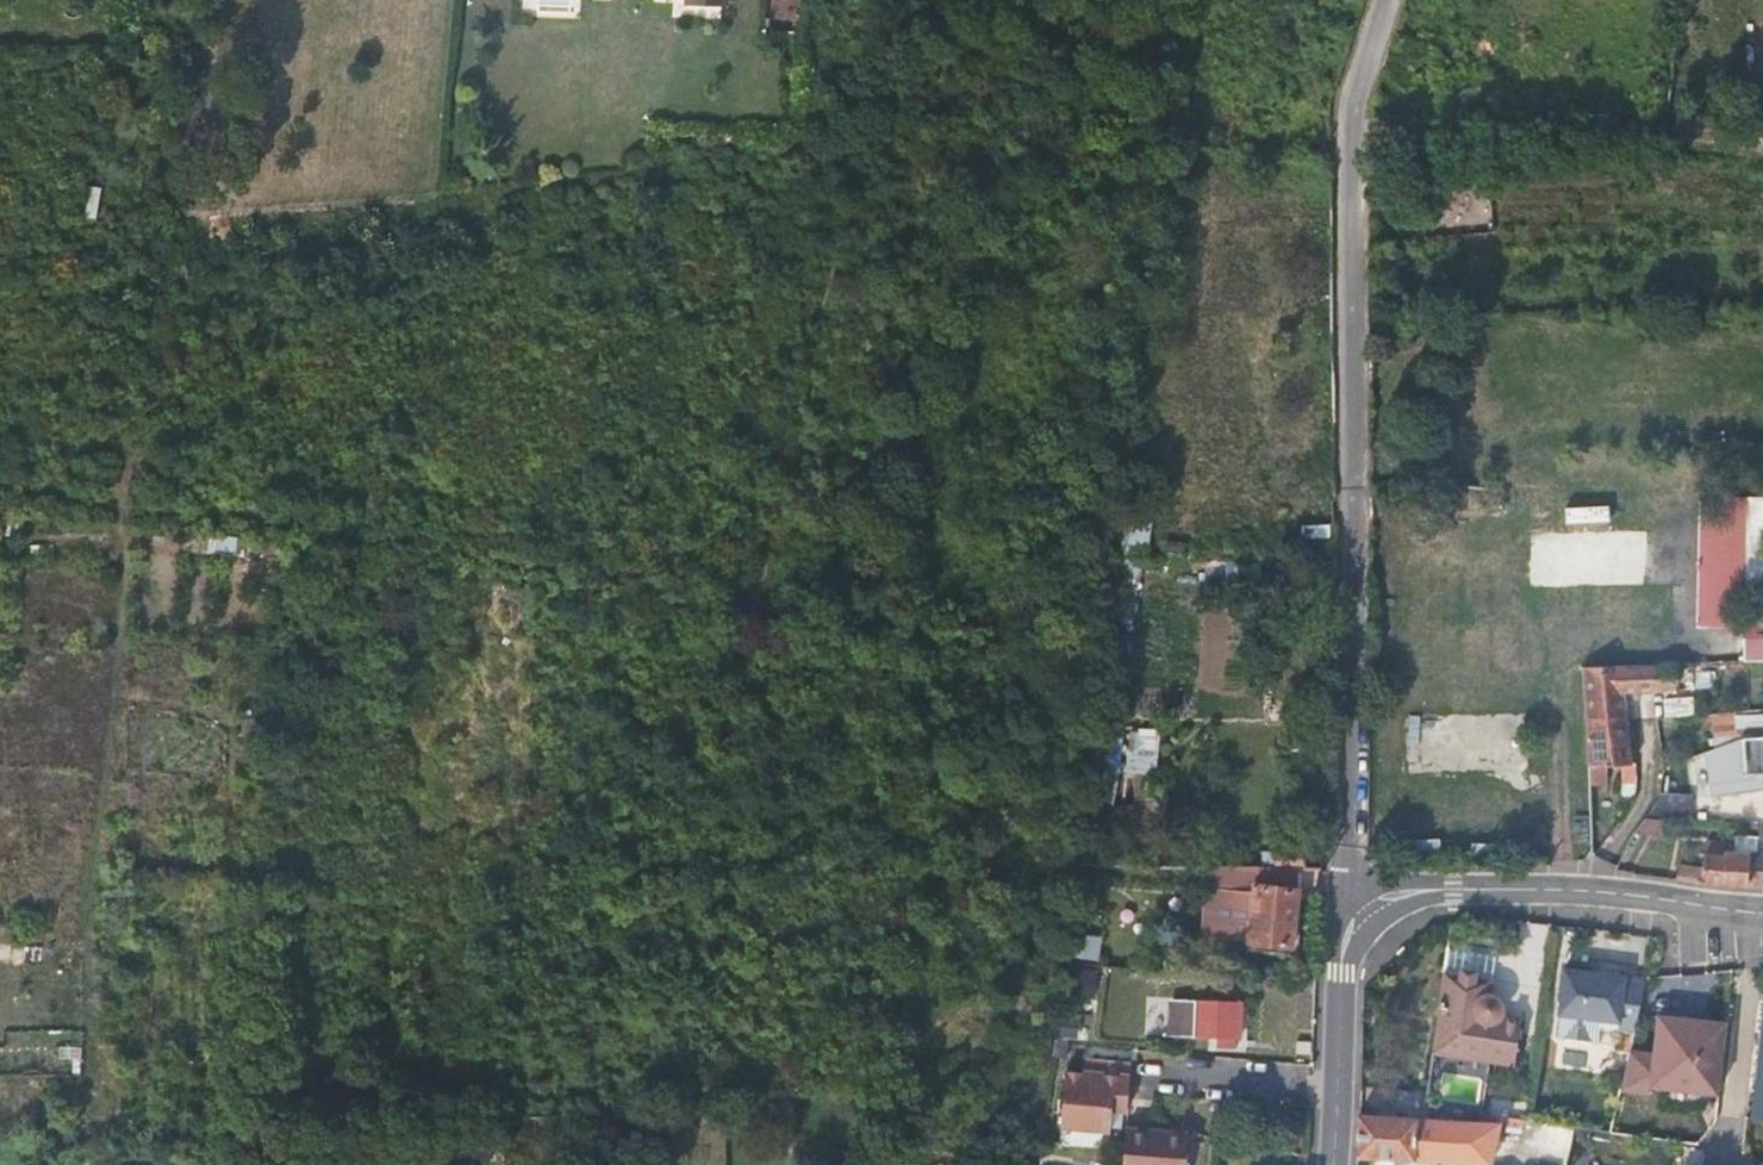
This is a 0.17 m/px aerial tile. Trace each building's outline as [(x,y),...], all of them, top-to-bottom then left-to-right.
[(83,184),(75,221),(94,219),(101,188),(83,184)] [(1696,627),(1744,628),(1746,517),(1762,517),(1762,496),(1699,495),(1696,627)] [(1646,531),(1530,532),(1530,585),(1646,584),(1646,531)] [(1746,639),(1746,664),(1762,663),(1762,638),(1746,639)] [(1676,666),(1583,667),(1587,766),(1629,765),(1628,691),(1658,690),(1676,690),(1676,666)] [(1662,699),(1663,716),(1694,715),(1693,697),(1662,699)] [(1762,742),(1762,713),(1740,714),(1740,710),(1714,713),(1716,737),(1719,752),(1746,744),(1762,742)] [(1099,777),(1158,776),(1157,729),(1098,730),(1099,777)] [(1746,744),(1719,752),(1709,755),(1715,799),(1762,793),(1762,786),(1762,778),(1762,742),(1746,744)] [(1681,870),(1680,881),(1762,887),(1762,859),(1750,859),(1750,844),(1704,842),(1702,870),(1681,870)] [(1299,869),(1308,870),(1309,847),(1280,847),(1280,868),(1299,869)] [(1280,868),(1208,865),(1206,885),(1259,887),(1259,889),(1296,893),(1299,869),(1280,868)] [(1296,893),(1259,889),(1252,944),(1292,949),(1300,894),(1296,893)] [(1649,980),(1574,962),(1563,1008),(1622,1022),(1620,1028),(1636,1032),(1649,980)] [(1521,1021),(1503,1018),(1503,1017),(1504,1016),(1504,1015),(1505,1014),(1505,1013),(1505,1012),(1505,1011),(1505,1010),(1505,1009),(1505,1008),(1505,1007),(1504,1006),(1504,1005),(1504,1004),(1503,1003),(1503,1002),(1502,1002),(1502,1001),(1501,1000),(1500,999),(1499,999),(1498,998),(1498,997),(1497,997),(1496,997),(1495,996),(1494,996),(1493,996),(1492,996),(1491,996),(1494,981),(1444,974),(1432,1053),(1515,1065),(1521,1021)] [(1244,1001),(1171,998),(1170,1035),(1243,1039),(1244,1001)] [(1657,1055),(1632,1051),(1622,1091),(1652,1094),(1654,1087),(1720,1095),(1727,1024),(1669,1017),(1661,1016),(1657,1055)] [(1754,1118),(1762,1119),(1762,1041),(1754,1118)] [(1095,1072),(1098,1059),(1083,1058),(1082,1070),(1095,1072)] [(1129,1089),(1132,1063),(1098,1059),(1095,1072),(1082,1070),(1067,1069),(1060,1125),(1109,1130),(1112,1107),(1127,1109),(1129,1089)] [(1360,1116),(1359,1158),(1482,1164),(1493,1164),(1502,1124),(1360,1116)] [(1121,1164),(1183,1164),(1186,1132),(1125,1125),(1121,1164)] [(1248,1134),(1247,1144),(1275,1148),(1276,1139),(1248,1134)] [(491,1144),(456,1148),(457,1162),(492,1158),(491,1144)]
